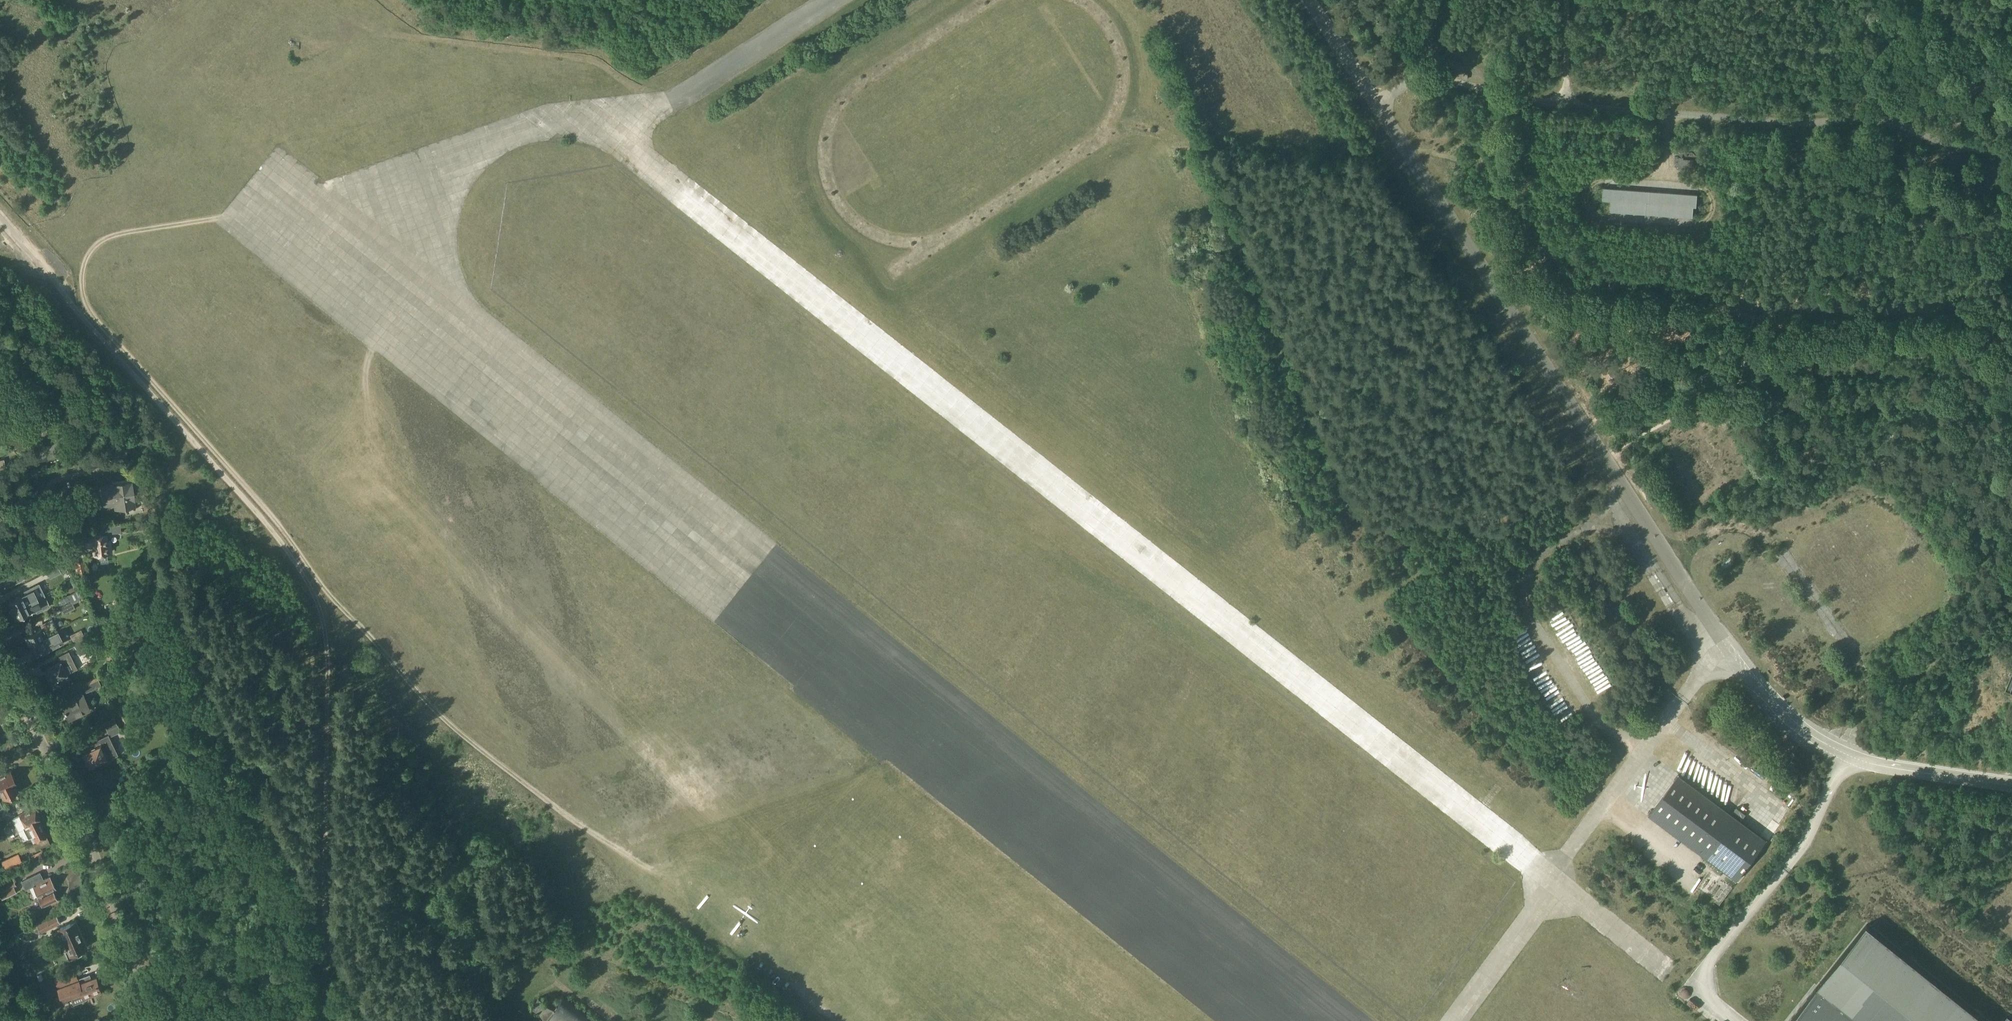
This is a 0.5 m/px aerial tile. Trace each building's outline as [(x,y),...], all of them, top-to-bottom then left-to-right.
[(1401,29),(1397,25),(1390,32),(1395,37),(1401,29)] [(1702,153),(1676,151),(1674,168),(1701,170),(1702,153)] [(1700,192),(1605,186),(1604,198),(1613,199),(1612,210),(1694,216),(1695,206),(1699,206),(1700,192)] [(93,468),(104,464),(100,454),(87,459),(89,466),(92,465),(93,468)] [(24,488),(20,477),(8,481),(13,493),(24,488)] [(113,485),(101,486),(104,505),(114,504),(115,509),(134,507),(130,481),(112,483),(113,485)] [(70,524),(71,535),(85,535),(85,524),(70,524)] [(155,526),(145,528),(147,535),(156,533),(155,526)] [(107,540),(106,534),(92,536),(84,537),(85,544),(93,543),(94,552),(108,550),(107,544),(110,543),(110,540),(107,540)] [(1731,557),(1727,559),(1721,564),(1725,568),(1734,562),(1731,557)] [(48,572),(58,567),(55,560),(45,565),(48,572)] [(83,573),(81,561),(75,562),(77,574),(83,573)] [(3,582),(4,583),(5,582),(5,581),(7,580),(9,586),(25,578),(19,564),(8,569),(7,568),(1,571),(0,570),(0,584),(3,582)] [(58,567),(48,572),(51,578),(61,573),(58,567)] [(59,607),(83,595),(75,579),(71,581),(76,591),(56,601),(59,607)] [(9,602),(13,610),(36,598),(34,593),(28,596),(26,593),(9,602)] [(36,598),(13,610),(17,618),(37,608),(39,611),(50,606),(44,594),(36,598)] [(83,595),(59,607),(63,614),(75,608),(73,604),(81,600),(80,598),(84,596),(83,595)] [(57,630),(58,630),(52,619),(43,623),(45,627),(26,636),(29,644),(57,630)] [(96,633),(99,639),(110,634),(108,628),(96,633)] [(29,644),(33,652),(40,649),(41,653),(63,642),(57,630),(29,644)] [(73,642),(84,636),(81,630),(70,635),(73,642)] [(80,654),(91,649),(85,638),(74,643),(80,654)] [(360,668),(364,664),(358,659),(354,664),(360,668)] [(62,667),(60,663),(45,670),(51,682),(51,681),(54,688),(62,684),(59,678),(66,674),(69,672),(66,665),(62,667)] [(98,679),(83,686),(86,692),(101,685),(98,679)] [(68,719),(90,710),(82,693),(75,697),(76,699),(62,705),(68,719)] [(120,708),(117,702),(111,705),(113,711),(120,708)] [(105,724),(111,736),(120,731),(114,720),(105,724)] [(111,741),(109,736),(100,740),(100,739),(94,741),(96,746),(84,752),(90,767),(109,758),(107,754),(115,750),(114,746),(114,745),(113,742),(111,741)] [(1,791),(4,798),(17,791),(14,785),(16,784),(14,781),(14,779),(13,776),(11,775),(10,771),(0,776),(0,792),(1,791)] [(1766,839),(1679,774),(1650,814),(1738,879),(1766,839)] [(4,816),(12,812),(9,806),(1,810),(4,816)] [(36,841),(46,836),(38,820),(40,820),(34,808),(12,819),(23,841),(33,836),(36,841)] [(6,872),(0,875),(0,883),(9,878),(6,872)] [(33,886),(38,896),(37,897),(42,907),(45,905),(46,906),(49,904),(49,903),(57,899),(53,890),(56,888),(50,876),(43,880),(39,872),(21,881),(26,890),(33,886)] [(0,885),(0,887),(2,891),(0,892),(0,895),(2,899),(16,892),(14,887),(16,885),(13,878),(0,885)] [(57,915),(37,925),(41,933),(61,923),(57,915)] [(76,921),(61,928),(70,949),(65,951),(69,960),(83,955),(80,949),(87,946),(86,944),(87,944),(85,938),(84,939),(76,921)] [(1867,924),(1789,1020),(1988,1020),(1867,924)] [(65,975),(56,978),(63,998),(82,990),(84,995),(94,992),(95,994),(102,991),(97,976),(91,978),(90,976),(79,980),(75,971),(66,974),(65,975)] [(30,993),(40,989),(37,982),(27,986),(30,993)] [(545,1020),(544,1020),(597,1020),(595,1019),(564,995),(554,1008),(546,1004),(539,1012),(545,1020)] [(542,1008),(544,1001),(538,998),(531,1007),(536,1011),(542,1008)]
